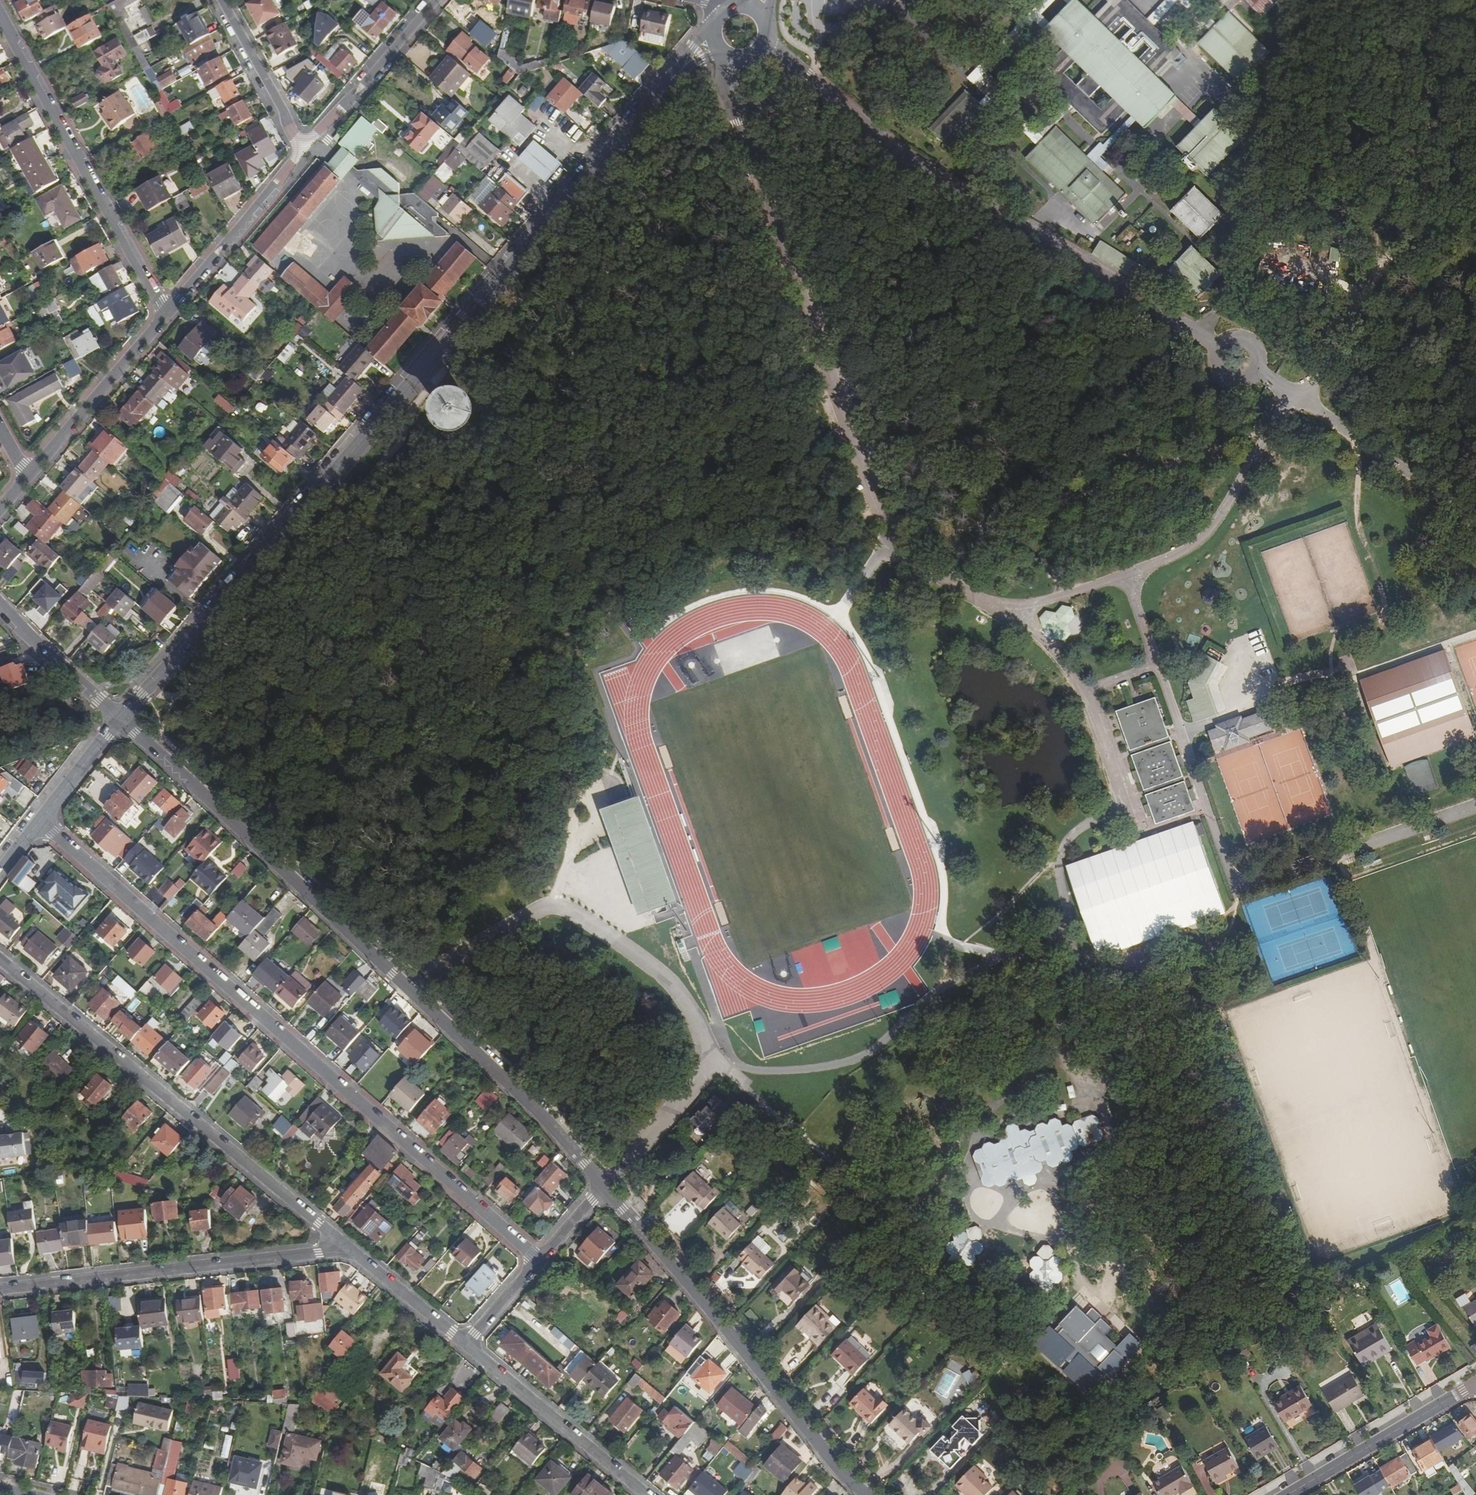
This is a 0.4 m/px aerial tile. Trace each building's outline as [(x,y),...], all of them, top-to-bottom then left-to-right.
[(39,15),(46,12),(41,3),(33,7),(29,0),(26,0),(19,4),(28,21),(39,15)] [(109,5),(117,20),(121,27),(133,49),(156,36),(151,27),(133,37),(124,20),(129,17),(124,8),(137,0),(118,0),(109,5)] [(248,2),(260,26),(284,14),(277,0),(252,0),(248,2)] [(538,0),(512,0),(509,12),(534,18),(538,0)] [(564,11),(560,10),(562,0),(544,0),(542,9),(549,11),(547,21),(561,24),(564,11)] [(593,1),(586,0),(572,0),(567,23),(581,26),(582,17),(585,17),(587,13),(590,13),(593,1)] [(994,100),(999,94),(982,75),(1031,26),(1061,57),(1092,26),(1067,0),(1044,0),(953,91),(959,96),(978,116),(987,107),(1031,150),(1051,131),(1070,112),(1063,104),(1031,136),(994,100)] [(1118,0),(1117,0),(1092,26),(1061,57),(1039,81),(1063,104),(1070,112),(1101,142),(1125,117),(1115,107),(1146,76),(1156,86),(1180,61),(1149,31),(1143,24),(1118,0)] [(1143,24),(1149,31),(1176,4),(1211,38),(1217,31),(1186,0),(1167,0),(1143,24)] [(1281,0),(1244,0),(1241,2),(1260,21),(1281,0)] [(608,6),(598,3),(593,23),(613,27),(617,8),(608,6)] [(399,15),(385,4),(365,27),(378,39),(399,15)] [(69,27),(57,6),(46,12),(39,15),(44,22),(38,25),(46,40),(69,27)] [(154,22),(146,7),(141,10),(149,25),(154,22)] [(198,12),(179,23),(191,45),(211,34),(198,12)] [(672,18),(647,12),(642,32),(648,33),(646,40),(648,42),(660,45),(663,44),(665,37),(666,38),(672,18)] [(320,13),(317,42),(321,46),(340,25),(331,16),(320,13)] [(82,48),(121,27),(117,20),(100,29),(92,15),(70,26),(82,48)] [(1217,31),(1211,38),(1199,50),(1239,90),(1269,59),(1228,20),(1217,31)] [(299,45),(287,22),(268,33),(280,55),(299,45)] [(483,24),(473,35),(487,47),(497,35),(483,24)] [(512,27),(506,26),(501,49),(506,50),(512,27)] [(1268,43),(1276,35),(1271,30),(1263,38),(1268,43)] [(119,36),(94,51),(104,67),(96,71),(105,86),(126,73),(118,61),(130,54),(119,36)] [(217,47),(211,36),(185,50),(189,58),(202,51),(204,55),(217,47)] [(452,50),(454,53),(467,63),(475,54),(480,58),(484,55),(472,44),(473,43),(470,41),(469,42),(463,37),(451,50),(452,50)] [(358,62),(337,43),(326,56),(347,74),(358,62)] [(608,48),(589,54),(600,64),(605,58),(607,59),(614,53),(608,48)] [(523,65),(506,50),(501,49),(499,57),(520,76),(523,65)] [(635,80),(650,63),(636,50),(630,56),(634,59),(624,71),(635,80)] [(142,51),(136,55),(144,69),(150,66),(142,51)] [(333,64),(321,53),(318,57),(329,68),(333,64)] [(221,57),(200,69),(209,85),(230,74),(221,57)] [(456,92),(472,75),(451,57),(431,80),(452,98),(456,92)] [(523,65),(520,76),(550,67),(548,61),(538,64),(537,62),(523,65)] [(560,63),(552,66),(551,66),(559,73),(563,68),(564,67),(560,63)] [(566,79),(567,81),(572,76),(563,68),(559,73),(566,79)] [(2,69),(0,71),(0,94),(12,87),(2,69)] [(510,69),(501,79),(507,84),(516,73),(510,69)] [(163,89),(177,82),(172,71),(158,79),(163,89)] [(326,85),(311,73),(310,76),(307,73),(303,77),(306,80),(297,90),(308,101),(314,100),(326,85)] [(583,93),(601,109),(609,99),(601,93),(608,85),(596,74),(582,92),(583,93)] [(462,88),(469,94),(478,82),(471,76),(462,88)] [(1115,107),(1125,117),(1130,123),(1156,98),(1193,136),(1200,129),(1156,86),(1146,76),(1115,107)] [(158,79),(151,82),(157,93),(163,89),(158,79)] [(242,94),(233,79),(219,87),(227,103),(242,94)] [(564,114),(583,93),(582,92),(579,90),(567,81),(566,79),(548,100),(564,114)] [(101,103),(105,110),(109,116),(105,118),(112,128),(135,113),(119,91),(101,103)] [(73,100),(77,108),(89,101),(85,93),(73,100)] [(544,98),(538,93),(528,105),(534,109),(544,98)] [(941,153),(978,116),(959,96),(922,134),(941,153)] [(491,121),(521,147),(528,140),(538,128),(522,115),(526,110),(511,97),(491,121)] [(169,114),(183,107),(179,100),(165,107),(169,113),(169,114)] [(245,101),(229,110),(238,126),(254,117),(245,101)] [(469,113),(457,102),(448,111),(443,107),(434,117),(452,132),(461,122),(469,113)] [(165,107),(159,110),(163,117),(169,113),(165,107)] [(16,119),(18,122),(4,129),(7,134),(0,138),(0,139),(6,150),(27,139),(22,130),(34,124),(28,113),(16,119)] [(469,113),(461,122),(472,132),(474,130),(481,122),(469,113)] [(429,144),(442,128),(425,114),(415,126),(418,128),(406,141),(420,154),(421,152),(424,154),(431,146),(429,144)] [(1212,116),(1200,129),(1193,136),(1175,154),(1203,182),(1240,144),(1212,116)] [(379,118),(373,125),(379,130),(383,134),(389,127),(379,118)] [(345,148),(356,157),(379,130),(373,125),(366,119),(342,146),(345,148)] [(191,122),(178,129),(181,136),(195,129),(191,122)] [(246,129),(249,134),(263,127),(260,122),(246,129)] [(265,126),(263,127),(249,134),(256,146),(262,158),(278,150),(265,126)] [(500,152),(474,130),(472,132),(461,145),(460,146),(457,150),(467,158),(483,172),(500,152)] [(462,143),(467,136),(461,131),(456,138),(462,143)] [(1051,131),(1031,150),(1021,160),(1090,229),(1120,199),(1051,131)] [(142,159),(163,148),(159,140),(156,142),(154,139),(150,141),(147,135),(133,142),(142,159)] [(46,159),(34,137),(14,148),(26,171),(46,159)] [(126,145),(123,140),(117,143),(120,149),(126,145)] [(528,140),(521,147),(517,152),(543,174),(554,162),(528,140)] [(448,160),(457,150),(460,146),(456,142),(443,157),(448,160)] [(262,158),(256,146),(238,156),(250,178),(260,173),(259,169),(266,165),(262,158)] [(335,175),(341,180),(342,181),(350,172),(362,182),(360,184),(379,199),(380,198),(381,202),(376,209),(378,242),(390,241),(390,239),(386,239),(385,234),(397,219),(386,211),(384,192),(381,189),(378,190),(363,177),(363,171),(360,172),(355,167),(360,161),(356,157),(345,148),(330,165),(338,171),(335,175)] [(448,160),(446,163),(456,171),(467,158),(457,150),(448,160)] [(443,166),(446,163),(448,160),(443,157),(439,162),(443,166)] [(194,158),(180,165),(193,188),(206,181),(194,158)] [(26,171),(38,193),(59,182),(46,159),(26,171)] [(295,235),(341,180),(335,175),(338,171),(330,165),(328,162),(278,220),(295,235)] [(230,165),(210,175),(224,200),(244,189),(230,165)] [(447,169),(443,166),(437,173),(441,177),(447,169)] [(427,202),(419,194),(417,193),(401,195),(400,183),(384,169),(363,171),(363,177),(378,190),(381,189),(384,192),(386,211),(397,219),(385,234),(386,239),(390,239),(390,241),(426,237),(426,236),(430,232),(437,238),(451,236),(450,232),(435,220),(435,217),(440,217),(441,214),(427,202)] [(508,174),(498,185),(518,201),(520,203),(530,192),(508,174)] [(172,199),(159,177),(140,187),(153,210),(172,199)] [(433,177),(427,184),(436,191),(443,183),(438,179),(438,180),(434,177),(433,177)] [(518,201),(498,185),(491,179),(478,193),(488,201),(482,208),(501,224),(514,211),(512,209),(518,201)] [(193,188),(190,190),(195,197),(211,189),(206,181),(193,188)] [(427,184),(419,194),(427,202),(436,191),(427,184)] [(55,209),(65,228),(81,219),(63,186),(38,200),(46,214),(48,213),(55,209)] [(183,193),(173,199),(177,207),(188,201),(183,193)] [(466,218),(474,209),(456,194),(444,209),(459,222),(464,216),(466,218)] [(1196,245),(1219,222),(1190,194),(1168,217),(1196,245)] [(192,209),(188,201),(177,207),(182,215),(192,209)] [(55,209),(48,213),(59,231),(65,228),(55,209)] [(167,221),(169,224),(148,235),(158,255),(173,247),(174,249),(187,242),(173,218),(167,221)] [(279,254),(295,235),(278,220),(262,240),(279,254)] [(55,240),(35,252),(44,268),(65,257),(55,240)] [(273,261),(279,254),(262,240),(256,247),(273,261)] [(1092,253),(1138,282),(1144,268),(1099,240),(1092,253)] [(377,358),(384,364),(420,322),(424,325),(443,302),(440,299),(476,256),(461,243),(369,351),(377,358)] [(100,245),(79,256),(87,272),(109,261),(100,245)] [(1186,253),(1164,275),(1193,303),(1214,281),(1186,253)] [(255,264),(252,268),(245,277),(258,288),(260,290),(275,271),(258,256),(253,262),(255,264)] [(127,272),(121,261),(92,277),(102,295),(127,281),(123,274),(127,272)] [(295,262),(282,277),(320,309),(335,322),(342,313),(332,305),(328,309),(323,305),(332,295),(295,262)] [(7,267),(0,271),(0,282),(11,276),(7,267)] [(244,276),(238,283),(252,295),(258,288),(245,277),(244,276)] [(332,305),(342,313),(361,290),(347,278),(332,295),(323,305),(328,309),(332,305)] [(34,297),(46,289),(40,280),(28,288),(34,297)] [(252,295),(238,283),(234,287),(248,300),(252,295)] [(256,307),(248,300),(234,287),(230,291),(224,286),(210,302),(230,319),(235,314),(244,322),(256,307)] [(125,287),(98,302),(112,327),(140,312),(131,296),(130,296),(125,287)] [(45,303),(50,313),(60,308),(54,298),(45,303)] [(11,322),(0,301),(0,328),(11,322)] [(45,303),(39,307),(44,316),(50,313),(45,303)] [(0,328),(0,349),(17,340),(9,326),(13,324),(11,322),(0,328)] [(181,349),(194,359),(203,349),(213,357),(221,348),(211,340),(217,333),(204,322),(192,336),(194,338),(190,344),(187,341),(181,349)] [(295,339),(299,334),(304,328),(299,324),(290,335),(295,339)] [(75,357),(76,359),(99,346),(91,331),(75,340),(71,334),(64,338),(75,357)] [(279,357),(285,363),(296,350),(289,345),(279,357)] [(348,377),(355,382),(377,358),(369,351),(362,345),(340,369),(348,377)] [(0,363),(8,377),(5,378),(10,386),(35,372),(23,351),(0,363)] [(155,370),(157,372),(173,385),(174,386),(187,372),(163,351),(158,357),(160,359),(162,361),(155,370)] [(153,368),(155,370),(162,361),(160,359),(153,368)] [(262,378),(269,382),(274,373),(267,369),(262,378)] [(155,370),(145,382),(147,384),(157,372),(155,370)] [(147,384),(145,382),(138,389),(141,391),(156,403),(156,404),(159,401),(172,386),(173,385),(157,372),(147,384)] [(24,423),(36,417),(29,403),(64,385),(57,373),(11,399),(24,423)] [(348,377),(327,400),(329,402),(344,415),(360,397),(362,399),(367,394),(355,382),(348,377)] [(139,423),(156,403),(141,391),(124,411),(128,414),(125,418),(133,425),(136,421),(139,423)] [(231,413),(236,405),(219,394),(214,401),(231,413)] [(468,406),(467,404),(464,402),(462,401),(459,400),(456,400),(453,400),(451,401),(448,402),(446,404),(444,406),(443,408),(442,411),(441,414),(442,417),(443,420),(444,422),(446,424),(448,426),(451,428),(454,428),(457,428),(460,428),(463,427),(465,425),(467,423),(469,421),(470,418),(471,415),(470,412),(470,409),(468,406)] [(337,420),(340,422),(345,416),(344,415),(329,402),(323,408),(321,406),(309,420),(325,434),(333,425),(337,420)] [(282,436),(277,442),(295,457),(300,452),(304,455),(310,448),(307,446),(311,441),(317,435),(303,422),(287,440),(282,436)] [(220,425),(209,438),(214,443),(220,437),(217,435),(223,428),(220,425)] [(106,426),(99,433),(103,436),(93,448),(96,450),(109,462),(111,464),(128,445),(106,426)] [(103,436),(99,433),(89,445),(93,448),(103,436)] [(211,451),(236,473),(246,460),(239,454),(243,449),(226,434),(211,451)] [(288,465),(295,457),(277,442),(276,441),(264,455),(279,468),(285,462),(288,465)] [(96,450),(79,469),(92,480),(93,481),(109,462),(96,450)] [(290,467),(297,459),(295,457),(288,465),(290,467)] [(283,471),(288,465),(285,462),(279,468),(283,471)] [(177,463),(165,477),(166,478),(170,481),(182,467),(177,463)] [(66,490),(75,499),(92,480),(79,469),(78,468),(61,487),(66,490)] [(170,481),(166,478),(157,489),(162,492),(171,482),(170,481)] [(248,482),(232,501),(249,515),(265,497),(248,482)] [(155,502),(167,512),(179,498),(167,488),(155,502)] [(189,488),(186,493),(196,500),(199,496),(189,488)] [(55,514),(66,523),(82,504),(79,502),(75,499),(66,490),(50,509),(55,514)] [(29,529),(36,535),(55,514),(50,509),(36,497),(25,509),(36,519),(29,528),(29,529)] [(226,506),(214,520),(228,532),(240,518),(226,506)] [(207,529),(214,521),(197,507),(186,520),(198,530),(202,525),(207,529)] [(29,528),(19,521),(15,526),(25,534),(29,529),(29,528)] [(30,550),(29,551),(43,562),(41,564),(48,570),(60,556),(40,539),(36,543),(33,540),(27,547),(30,550)] [(8,569),(17,559),(22,553),(8,540),(0,550),(0,562),(8,569)] [(43,562),(29,551),(28,552),(41,564),(43,562)] [(211,569),(197,558),(175,585),(188,597),(211,569)] [(17,559),(8,569),(2,576),(9,582),(24,565),(17,559)] [(110,565),(104,560),(97,569),(101,573),(102,574),(110,565)] [(1050,565),(1054,580),(1062,578),(1059,563),(1050,565)] [(55,577),(75,594),(82,586),(75,580),(76,578),(71,573),(73,570),(66,564),(55,577)] [(97,569),(88,579),(85,583),(89,587),(101,573),(97,569)] [(137,603),(145,609),(157,594),(153,591),(155,589),(142,577),(130,591),(132,593),(129,596),(137,603)] [(43,604),(38,611),(47,618),(69,589),(61,583),(57,589),(42,578),(29,594),(43,604)] [(75,594),(63,608),(80,623),(87,616),(83,612),(90,604),(81,596),(89,587),(85,583),(82,586),(75,594)] [(114,608),(116,609),(119,612),(125,618),(131,611),(134,614),(137,611),(133,608),(137,603),(129,596),(121,589),(112,601),(109,604),(114,608)] [(100,614),(105,619),(114,608),(109,604),(109,603),(100,614)] [(1068,625),(1068,622),(1073,617),(1071,609),(1063,607),(1058,612),(1054,615),(1047,613),(1042,618),(1044,626),(1051,628),(1054,630),(1057,637),(1064,639),(1070,633),(1068,625)] [(119,612),(116,609),(107,620),(110,623),(119,612)] [(129,621),(134,614),(131,611),(125,618),(129,621)] [(159,611),(154,616),(164,625),(169,619),(159,611)] [(87,616),(80,623),(83,626),(89,618),(87,616)] [(260,625),(269,633),(275,626),(267,619),(260,625)] [(638,634),(645,628),(638,621),(632,627),(638,634)] [(119,638),(101,624),(87,640),(98,649),(99,648),(106,653),(119,638)] [(1452,649),(1361,682),(1392,767),(1475,736),(1475,714),(1452,649)] [(1218,658),(1208,652),(1190,684),(1192,690),(1195,698),(1188,701),(1196,722),(1217,715),(1207,685),(1219,662),(1217,661),(1219,658),(1218,658)] [(1188,791),(1185,782),(1180,783),(1178,778),(1183,776),(1180,768),(1183,767),(1180,756),(1176,757),(1170,742),(1166,743),(1164,738),(1169,737),(1164,724),(1156,699),(1116,714),(1129,751),(1134,750),(1135,754),(1131,756),(1133,763),(1136,771),(1132,772),(1136,783),(1140,782),(1143,791),(1148,790),(1149,794),(1145,796),(1148,805),(1144,806),(1148,818),(1152,816),(1155,825),(1195,811),(1191,802),(1196,800),(1192,789),(1188,791)] [(1247,736),(1248,739),(1273,729),(1270,720),(1276,718),(1272,708),(1269,709),(1267,704),(1258,707),(1260,714),(1243,720),(1242,716),(1217,725),(1218,729),(1209,732),(1216,752),(1226,748),(1224,744),(1247,736)] [(1224,744),(1226,748),(1227,751),(1250,742),(1248,739),(1247,736),(1224,744)] [(1413,794),(1437,789),(1431,759),(1407,765),(1413,794)] [(19,772),(29,780),(38,769),(27,761),(19,772)] [(140,766),(121,786),(139,802),(157,782),(140,766)] [(163,819),(169,824),(185,806),(165,789),(151,804),(158,811),(161,807),(169,813),(163,819)] [(107,809),(122,823),(137,806),(122,793),(107,809)] [(634,796),(609,805),(647,908),(671,899),(634,796)] [(639,911),(647,908),(609,805),(601,807),(639,911)] [(194,814),(185,806),(169,824),(167,826),(166,827),(176,837),(185,826),(184,825),(194,814)] [(124,859),(137,845),(108,819),(93,836),(115,856),(117,853),(124,859)] [(1203,824),(1072,859),(1097,953),(1229,919),(1206,833),(1205,833),(1203,824)] [(194,855),(203,864),(209,858),(221,844),(206,829),(187,849),(193,855),(194,855)] [(27,857),(9,879),(19,887),(37,864),(27,857)] [(191,878),(211,896),(227,878),(216,867),(217,865),(209,858),(203,864),(194,874),(191,878)] [(239,861),(233,874),(241,879),(248,866),(239,861)] [(174,874),(185,885),(191,878),(194,874),(183,864),(174,874)] [(55,869),(40,892),(57,904),(55,907),(72,919),(90,892),(55,869)] [(159,891),(170,901),(180,890),(168,879),(159,891)] [(182,915),(188,921),(202,905),(203,904),(197,898),(182,915)] [(0,908),(0,929),(3,931),(0,934),(11,942),(22,928),(16,923),(17,921),(11,915),(17,908),(6,901),(1,907),(0,908)] [(228,919),(248,937),(263,920),(243,902),(230,917),(228,919)] [(209,941),(219,929),(204,916),(209,911),(202,905),(188,921),(187,922),(209,941)] [(263,920),(248,937),(240,946),(256,960),(270,944),(262,937),(281,916),(273,909),(263,920)] [(217,922),(221,926),(228,919),(230,917),(225,913),(217,922)] [(99,934),(115,947),(130,930),(121,922),(119,924),(112,919),(99,934)] [(320,933),(307,920),(295,932),(309,945),(320,933)] [(77,941),(66,930),(60,936),(66,941),(63,945),(69,951),(77,941)] [(38,933),(35,937),(31,934),(23,943),(27,946),(25,948),(43,963),(56,948),(38,933)] [(825,952),(840,949),(837,939),(823,942),(825,952)] [(128,954),(143,967),(156,953),(141,940),(128,954)] [(73,991),(89,973),(72,958),(56,976),(73,991)] [(290,977),(268,958),(253,975),(260,982),(262,980),(266,985),(275,993),(276,992),(290,977)] [(169,994),(173,996),(185,982),(168,967),(157,979),(171,992),(169,994)] [(312,986),(295,971),(290,977),(276,992),(293,1007),(312,986)] [(346,991),(352,996),(356,992),(367,979),(369,978),(363,972),(346,991)] [(113,983),(132,1000),(133,999),(138,993),(119,977),(113,983)] [(367,979),(356,992),(366,1002),(377,989),(367,979)] [(140,992),(145,997),(155,986),(149,981),(140,992)] [(326,981),(311,997),(328,1013),(342,997),(326,981)] [(121,1003),(106,989),(92,1005),(107,1019),(121,1003)] [(138,993),(133,999),(139,1004),(145,997),(140,992),(138,993)] [(0,1003),(0,1015),(16,1026),(28,1011),(19,1004),(15,1001),(6,995),(4,997),(0,1003)] [(181,1018),(187,1023),(207,1001),(200,996),(181,1018)] [(212,1002),(199,1017),(212,1028),(225,1014),(212,1002)] [(412,1029),(423,1017),(418,1013),(413,1018),(401,1007),(396,1013),(412,1029)] [(327,1033),(346,1049),(360,1033),(342,1016),(327,1033)] [(147,1025),(153,1031),(160,1023),(154,1018),(147,1025)] [(35,1052),(49,1035),(33,1022),(19,1039),(35,1052)] [(105,1031),(110,1036),(118,1027),(113,1022),(105,1031)] [(168,1044),(153,1031),(147,1025),(133,1041),(148,1054),(153,1048),(160,1054),(168,1044)] [(412,1052),(420,1059),(435,1043),(427,1036),(412,1052)] [(365,1070),(380,1054),(365,1040),(350,1056),(365,1070)] [(178,1076),(191,1062),(170,1042),(168,1044),(160,1054),(158,1056),(169,1066),(170,1069),(178,1076)] [(254,1044),(239,1060),(253,1072),(265,1058),(259,1052),(260,1050),(254,1044)] [(232,1059),(237,1053),(232,1049),(219,1063),(224,1068),(232,1059)] [(62,1071),(68,1065),(53,1052),(41,1065),(62,1084),(69,1077),(62,1071)] [(224,1068),(231,1073),(238,1065),(232,1059),(224,1068)] [(206,1088),(214,1079),(209,1074),(213,1071),(201,1060),(184,1078),(201,1093),(203,1091),(206,1088)] [(62,1071),(69,1077),(74,1071),(68,1065),(62,1071)] [(214,1078),(221,1084),(231,1073),(224,1068),(214,1078)] [(271,1069),(267,1074),(270,1077),(267,1080),(269,1082),(262,1090),(275,1102),(290,1086),(271,1069)] [(96,1104),(112,1086),(99,1075),(83,1093),(96,1104)] [(247,1086),(254,1092),(262,1082),(256,1076),(247,1086)] [(405,1077),(390,1094),(397,1100),(399,1099),(410,1109),(424,1094),(405,1077)] [(214,1078),(214,1079),(206,1088),(212,1093),(221,1084),(214,1078)] [(466,1079),(464,1084),(473,1088),(476,1083),(466,1079)] [(487,1110),(498,1097),(487,1088),(476,1100),(487,1110)] [(203,1091),(201,1093),(195,1100),(199,1104),(208,1095),(203,1091)] [(418,1120),(428,1129),(432,1125),(436,1129),(452,1112),(442,1102),(447,1097),(443,1093),(438,1099),(438,1098),(418,1120)] [(725,1116),(732,1107),(717,1095),(710,1104),(725,1116)] [(257,1120),(264,1113),(247,1096),(231,1114),(245,1128),(254,1118),(257,1120)] [(342,1119),(318,1098),(299,1120),(305,1125),(308,1121),(319,1130),(326,1137),(342,1119)] [(138,1101),(123,1120),(137,1131),(152,1113),(138,1101)] [(701,1112),(693,1121),(706,1133),(719,1117),(707,1106),(702,1113),(701,1112)] [(494,1129),(519,1153),(533,1137),(509,1114),(494,1129)] [(294,1125),(282,1115),(273,1126),(284,1136),(285,1136),(294,1125)] [(315,1134),(319,1130),(308,1121),(305,1125),(300,1130),(310,1139),(315,1134)] [(1094,1147),(1093,1141),(1089,1139),(1092,1135),(1091,1129),(1087,1127),(1081,1128),(1079,1132),(1075,1129),(1070,1130),(1067,1134),(1062,1131),(1058,1132),(1057,1128),(1052,1125),(1045,1126),(1044,1121),(1040,1122),(1041,1127),(1035,1128),(1031,1132),(1031,1136),(1028,1136),(1028,1133),(1023,1129),(1018,1129),(1018,1126),(1013,1122),(1007,1123),(1004,1126),(1005,1132),(1001,1132),(998,1137),(993,1137),(990,1135),(983,1136),(980,1141),(981,1146),(985,1149),(983,1152),(985,1163),(988,1166),(986,1170),(987,1174),(991,1178),(997,1177),(1000,1173),(1003,1172),(1008,1176),(1013,1175),(1014,1179),(1018,1182),(1024,1181),(1027,1177),(1026,1172),(1030,1171),(1034,1166),(1033,1162),(1037,1162),(1037,1166),(1041,1169),(1048,1167),(1051,1164),(1054,1166),(1059,1166),(1064,1160),(1063,1157),(1068,1156),(1070,1153),(1074,1155),(1079,1154),(1082,1150),(1086,1152),(1092,1151),(1094,1147)] [(175,1149),(183,1139),(166,1125),(152,1142),(169,1156),(175,1149)] [(294,1125),(285,1136),(290,1140),(299,1129),(294,1125)] [(453,1127),(440,1141),(461,1160),(466,1154),(465,1152),(472,1145),(471,1144),(475,1140),(469,1134),(465,1138),(453,1127)] [(323,1141),(326,1137),(319,1130),(315,1134),(323,1141)] [(8,1134),(0,1135),(0,1158),(26,1155),(23,1132),(15,1133),(16,1138),(8,1139),(8,1134)] [(383,1169),(397,1152),(380,1136),(365,1153),(383,1169)] [(183,1139),(175,1149),(181,1155),(189,1145),(183,1139)] [(535,1180),(559,1202),(565,1195),(555,1186),(553,1189),(546,1183),(553,1176),(560,1183),(567,1175),(552,1161),(535,1180)] [(409,1176),(411,1173),(401,1164),(392,1174),(394,1176),(390,1182),(410,1199),(420,1186),(413,1180),(409,1176)] [(344,1215),(349,1219),(356,1211),(351,1207),(381,1174),(382,1172),(379,1169),(377,1170),(371,1165),(367,1169),(364,1173),(334,1207),(344,1215)] [(359,1169),(364,1173),(367,1169),(363,1165),(359,1169)] [(704,1178),(709,1173),(702,1165),(697,1170),(704,1178)] [(483,1181),(489,1185),(498,1175),(493,1170),(483,1181)] [(687,1194),(692,1199),(699,1205),(713,1190),(692,1171),(675,1189),(684,1196),(687,1194)] [(143,1188),(148,1181),(118,1172),(112,1179),(143,1188)] [(510,1200),(520,1188),(507,1177),(496,1189),(510,1200)] [(641,1186),(631,1177),(626,1181),(637,1191),(641,1186)] [(217,1199),(224,1191),(218,1186),(211,1195),(216,1200),(217,1199)] [(230,1193),(225,1189),(224,1191),(217,1199),(222,1203),(241,1218),(257,1199),(242,1187),(238,1191),(234,1188),(230,1193)] [(538,1214),(544,1208),(546,1210),(549,1210),(554,1205),(553,1200),(537,1187),(524,1201),(538,1214)] [(216,1209),(222,1203),(217,1199),(216,1200),(212,1205),(216,1209)] [(177,1201),(154,1203),(155,1221),(179,1218),(177,1201)] [(385,1219),(364,1201),(356,1211),(349,1219),(353,1223),(355,1221),(371,1235),(385,1219)] [(708,1222),(717,1230),(719,1229),(723,1232),(721,1234),(726,1239),(740,1224),(723,1207),(708,1222)] [(33,1208),(8,1212),(11,1232),(14,1232),(34,1229),(37,1229),(33,1208)] [(212,1228),(210,1211),(192,1213),(194,1230),(212,1228)] [(148,1236),(146,1213),(120,1216),(122,1239),(148,1236)] [(61,1224),(61,1227),(64,1245),(89,1242),(87,1225),(87,1220),(61,1224)] [(115,1222),(87,1225),(89,1242),(90,1247),(99,1246),(99,1243),(117,1241),(115,1222)] [(590,1266),(594,1261),(599,1265),(618,1242),(600,1226),(576,1255),(590,1266)] [(61,1227),(37,1231),(40,1252),(55,1250),(64,1249),(64,1245),(61,1227)] [(977,1238),(978,1236),(976,1231),(972,1228),(966,1229),(964,1231),(961,1228),(955,1229),(952,1234),(953,1238),(949,1239),(946,1244),(948,1251),(951,1253),(949,1256),(951,1262),(956,1265),(961,1263),(963,1260),(967,1262),(973,1260),(975,1257),(974,1252),(978,1251),(982,1245),(980,1240),(977,1238)] [(454,1253),(469,1266),(482,1252),(467,1239),(454,1253)] [(741,1263),(748,1270),(750,1267),(754,1271),(760,1277),(773,1264),(755,1248),(754,1249),(748,1244),(738,1255),(743,1261),(741,1263)] [(406,1261),(415,1270),(425,1259),(416,1250),(414,1253),(407,1246),(397,1257),(404,1263),(406,1261)] [(1028,1264),(1031,1267),(1028,1269),(1028,1277),(1031,1280),(1035,1280),(1034,1285),(1038,1289),(1044,1289),(1048,1286),(1049,1281),(1053,1281),(1058,1277),(1059,1273),(1056,1269),(1059,1266),(1059,1260),(1055,1255),(1051,1255),(1051,1253),(1047,1247),(1042,1248),(1036,1253),(1033,1253),(1028,1258),(1028,1264)] [(624,1290),(632,1297),(653,1274),(639,1262),(623,1279),(622,1285),(623,1287),(624,1290)] [(486,1264),(467,1285),(478,1295),(497,1273),(486,1264)] [(794,1299),(806,1286),(794,1275),(796,1273),(789,1266),(771,1284),(778,1291),(782,1287),(794,1299)] [(320,1276),(321,1293),(332,1292),(332,1284),(338,1284),(338,1280),(336,1280),(335,1274),(320,1276)] [(1380,1288),(1394,1310),(1411,1300),(1397,1278),(1380,1288)] [(290,1283),(292,1301),(313,1298),(312,1287),(307,1287),(306,1282),(290,1283)] [(207,1310),(226,1308),(225,1294),(224,1285),(204,1288),(207,1310)] [(264,1310),(265,1321),(268,1321),(268,1314),(286,1312),(284,1288),(266,1290),(267,1310),(264,1310)] [(233,1307),(233,1312),(242,1312),(241,1309),(260,1307),(258,1291),(231,1294),(233,1307)] [(1463,1308),(1472,1303),(1468,1294),(1458,1299),(1463,1308)] [(122,1295),(109,1297),(111,1312),(124,1310),(122,1295)] [(166,1300),(155,1301),(155,1304),(151,1305),(150,1302),(140,1303),(142,1327),(143,1328),(168,1325),(166,1300)] [(204,1321),(202,1300),(179,1302),(181,1323),(204,1321)] [(680,1313),(667,1301),(660,1309),(658,1307),(649,1318),(665,1331),(680,1313)] [(1464,1308),(1475,1326),(1475,1301),(1464,1308)] [(323,1316),(322,1303),(313,1304),(314,1317),(323,1316)] [(828,1316),(815,1304),(796,1325),(803,1331),(805,1329),(811,1335),(810,1336),(818,1343),(835,1327),(826,1319),(828,1316)] [(1053,1327),(1038,1341),(1090,1396),(1144,1345),(1133,1333),(1118,1347),(1107,1335),(1114,1329),(1094,1308),(1087,1314),(1079,1306),(1055,1329),(1053,1327)] [(77,1332),(75,1310),(54,1312),(56,1333),(77,1332)] [(556,1327),(543,1316),(538,1321),(551,1332),(556,1327)] [(39,1318),(21,1320),(15,1321),(17,1341),(42,1338),(39,1318)] [(287,1336),(296,1336),(294,1322),(286,1323),(287,1336)] [(692,1333),(694,1331),(687,1324),(670,1344),(688,1359),(702,1341),(695,1335),(692,1333)] [(1347,1342),(1350,1346),(1379,1330),(1376,1325),(1347,1342)] [(120,1351),(145,1348),(143,1335),(143,1328),(142,1327),(117,1330),(120,1351)] [(580,1349),(556,1327),(551,1332),(576,1354),(580,1349)] [(1439,1352),(1440,1354),(1448,1349),(1435,1327),(1427,1332),(1430,1338),(1417,1346),(1416,1343),(1405,1350),(1415,1367),(1423,1361),(1425,1363),(1435,1357),(1434,1355),(1439,1352)] [(332,1353),(340,1359),(354,1342),(340,1329),(328,1344),(335,1350),(332,1353)] [(1350,1346),(1361,1365),(1390,1348),(1379,1330),(1350,1346)] [(551,1387),(562,1374),(517,1334),(505,1348),(551,1387)] [(831,1354),(842,1365),(844,1363),(854,1373),(867,1359),(845,1339),(831,1354)] [(1475,1355),(1475,1347),(1473,1344),(1467,1350),(1474,1357),(1475,1355)] [(1390,1348),(1361,1365),(1362,1367),(1391,1351),(1390,1348)] [(403,1366),(407,1361),(398,1354),(381,1374),(402,1391),(412,1379),(405,1373),(407,1370),(403,1366)] [(582,1382),(597,1365),(598,1364),(588,1356),(572,1374),(582,1382)] [(405,1373),(412,1379),(418,1371),(407,1361),(403,1366),(407,1370),(405,1373)] [(701,1366),(692,1376),(710,1393),(726,1374),(711,1361),(704,1368),(701,1366)] [(844,1363),(842,1365),(852,1375),(854,1373),(844,1363)] [(592,1386),(605,1397),(618,1382),(597,1365),(582,1382),(590,1388),(592,1386)] [(86,1369),(85,1386),(91,1386),(113,1387),(114,1374),(110,1374),(110,1370),(86,1369)] [(963,1374),(970,1384),(978,1380),(971,1369),(963,1374)] [(45,1382),(46,1372),(18,1370),(16,1384),(29,1385),(29,1382),(45,1382)] [(946,1398),(958,1375),(947,1370),(935,1393),(946,1398)] [(652,1396),(657,1391),(637,1373),(632,1379),(652,1396)] [(1335,1413),(1350,1405),(1348,1401),(1362,1393),(1354,1377),(1324,1393),(1335,1413)] [(592,1386),(590,1388),(603,1399),(605,1397),(592,1386)] [(1274,1404),(1285,1423),(1313,1406),(1302,1386),(1289,1394),(1291,1396),(1284,1400),(1283,1398),(1274,1404)] [(133,1389),(132,1396),(151,1397),(150,1396),(150,1390),(149,1388),(140,1387),(140,1389),(133,1389)] [(437,1394),(425,1409),(433,1416),(436,1413),(446,1420),(463,1400),(457,1394),(449,1387),(445,1391),(448,1393),(446,1396),(443,1399),(437,1394)] [(871,1422),(884,1407),(883,1407),(887,1403),(880,1397),(876,1400),(862,1387),(849,1401),(850,1403),(864,1416),(871,1422)] [(718,1406),(741,1425),(755,1408),(732,1389),(718,1406)] [(273,1392),(274,1400),(287,1399),(286,1390),(273,1392)] [(325,1399),(315,1390),(308,1398),(319,1407),(321,1405),(328,1412),(335,1404),(327,1397),(325,1399)] [(1364,1396),(1362,1393),(1348,1401),(1350,1405),(1364,1396)] [(70,1406),(85,1409),(87,1399),(72,1396),(70,1406)] [(108,1407),(117,1409),(119,1399),(111,1397),(108,1407)] [(643,1412),(628,1400),(611,1421),(626,1433),(643,1412)] [(509,1408),(500,1401),(484,1421),(493,1428),(509,1408)] [(682,1410),(689,1416),(694,1411),(687,1405),(682,1410)] [(139,1406),(135,1422),(150,1426),(150,1429),(168,1433),(173,1414),(139,1406)] [(762,1419),(767,1413),(768,1412),(761,1406),(740,1432),(747,1437),(762,1419)] [(694,1423),(695,1423),(676,1407),(670,1414),(665,1410),(659,1417),(666,1422),(670,1426),(668,1428),(674,1434),(679,1429),(685,1434),(694,1423)] [(906,1407),(892,1421),(895,1423),(892,1426),(910,1443),(926,1426),(929,1429),(932,1426),(923,1418),(921,1421),(906,1407)] [(433,1416),(425,1409),(421,1412),(421,1416),(429,1422),(431,1420),(440,1428),(446,1420),(436,1413),(433,1416)] [(1475,1433),(1475,1422),(1471,1415),(1459,1425),(1470,1438),(1475,1433)] [(298,1419),(287,1416),(284,1427),(290,1429),(282,1462),(298,1466),(300,1456),(316,1460),(320,1443),(294,1436),(298,1419)] [(943,1437),(934,1447),(937,1450),(938,1453),(936,1456),(951,1470),(961,1459),(974,1446),(965,1439),(973,1438),(980,1430),(980,1419),(971,1419),(967,1422),(965,1419),(962,1417),(952,1427),(956,1431),(960,1431),(960,1433),(950,1433),(950,1444),(948,1444),(948,1441),(943,1437)] [(70,1452),(75,1425),(51,1420),(46,1447),(70,1452)] [(454,1421),(440,1438),(453,1449),(471,1429),(463,1422),(460,1426),(454,1421)] [(106,1455),(112,1428),(90,1422),(83,1446),(92,1449),(92,1451),(106,1455)] [(403,1424),(395,1434),(400,1438),(408,1428),(403,1424)] [(770,1440),(775,1444),(788,1429),(783,1424),(770,1440)] [(1245,1440),(1255,1457),(1269,1450),(1270,1452),(1279,1447),(1267,1427),(1245,1440)] [(674,1434),(680,1440),(685,1434),(679,1429),(674,1434)] [(965,1439),(974,1446),(982,1437),(980,1435),(980,1430),(973,1438),(965,1439)] [(270,1445),(279,1448),(282,1433),(274,1431),(270,1445)] [(525,1433),(511,1449),(530,1465),(544,1449),(535,1441),(525,1433)] [(228,1458),(233,1435),(226,1434),(221,1456),(228,1458)] [(680,1440),(655,1470),(677,1489),(692,1471),(676,1457),(691,1439),(685,1434),(680,1440)] [(1434,1466),(1445,1459),(1431,1436),(1412,1447),(1430,1477),(1438,1473),(1437,1471),(1434,1466)] [(38,1452),(39,1444),(13,1438),(8,1458),(17,1460),(16,1464),(36,1469),(40,1453),(38,1452)] [(712,1438),(704,1458),(714,1462),(722,1442),(712,1438)] [(1451,1460),(1469,1447),(1463,1439),(1445,1453),(1451,1460)] [(170,1453),(172,1442),(165,1440),(162,1451),(163,1451),(170,1453)] [(163,1480),(160,1494),(190,1494),(192,1487),(189,1487),(189,1483),(174,1480),(183,1443),(174,1441),(165,1480),(163,1480)] [(757,1467),(728,1442),(723,1447),(735,1457),(740,1462),(753,1472),(757,1467)] [(784,1446),(782,1448),(791,1455),(789,1457),(799,1465),(802,1461),(784,1446)] [(785,1481),(799,1465),(789,1457),(791,1455),(782,1448),(767,1466),(785,1481)] [(1216,1486),(1224,1481),(1222,1477),(1225,1475),(1239,1468),(1227,1448),(1203,1462),(1216,1486)] [(160,1450),(154,1475),(157,1476),(163,1451),(162,1451),(160,1450)] [(442,1474),(453,1480),(463,1468),(474,1477),(482,1467),(476,1462),(461,1450),(441,1474),(442,1474)] [(1269,1450),(1255,1457),(1256,1460),(1270,1452),(1269,1450)] [(135,1470),(130,1491),(145,1494),(160,1494),(163,1480),(170,1453),(163,1451),(157,1476),(154,1475),(135,1470)] [(1385,1477),(1391,1487),(1417,1471),(1407,1453),(1380,1469),(1385,1477)] [(256,1489),(262,1464),(237,1457),(230,1482),(256,1489)] [(727,1467),(732,1472),(740,1462),(735,1457),(727,1467)] [(1448,1465),(1445,1459),(1434,1466),(1437,1471),(1448,1465)] [(553,1460),(550,1463),(568,1478),(570,1475),(553,1460)] [(746,1480),(753,1472),(740,1462),(732,1472),(745,1482),(746,1480)] [(1449,1466),(1459,1483),(1464,1479),(1454,1462),(1449,1466)] [(568,1478),(550,1463),(535,1481),(552,1494),(554,1494),(568,1478)] [(107,1486),(114,1488),(120,1467),(113,1465),(107,1486)] [(971,1494),(986,1494),(994,1487),(986,1479),(988,1478),(975,1465),(956,1485),(966,1494),(968,1493),(971,1494)] [(1175,1493),(1180,1490),(1181,1492),(1183,1494),(1193,1488),(1191,1484),(1192,1483),(1183,1466),(1154,1482),(1162,1494),(1171,1494),(1175,1493)] [(1385,1477),(1380,1469),(1379,1466),(1372,1470),(1378,1481),(1385,1477)] [(120,1467),(114,1488),(130,1491),(135,1470),(120,1467)] [(746,1480),(750,1483),(760,1470),(757,1467),(753,1472),(746,1480)] [(424,1488),(433,1491),(437,1472),(429,1468),(424,1488)] [(433,1491),(432,1494),(440,1494),(440,1493),(450,1494),(454,1494),(456,1487),(448,1485),(449,1482),(447,1482),(447,1479),(441,1478),(442,1474),(441,1474),(437,1472),(433,1491)] [(703,1472),(690,1488),(698,1494),(726,1494),(728,1493),(703,1472)] [(1385,1493),(1373,1474),(1355,1485),(1361,1494),(1382,1494),(1385,1493)] [(577,1494),(592,1494),(599,1486),(587,1475),(573,1492),(577,1494)] [(783,1494),(815,1494),(818,1490),(810,1483),(807,1487),(797,1478),(783,1494)] [(1474,1494),(1464,1479),(1459,1483),(1460,1484),(1463,1490),(1466,1494),(1473,1494),(1474,1494)] [(1431,1494),(1454,1494),(1463,1490),(1460,1484),(1450,1490),(1446,1483),(1429,1492),(1431,1494)] [(599,1486),(592,1494),(610,1494),(599,1486)]
